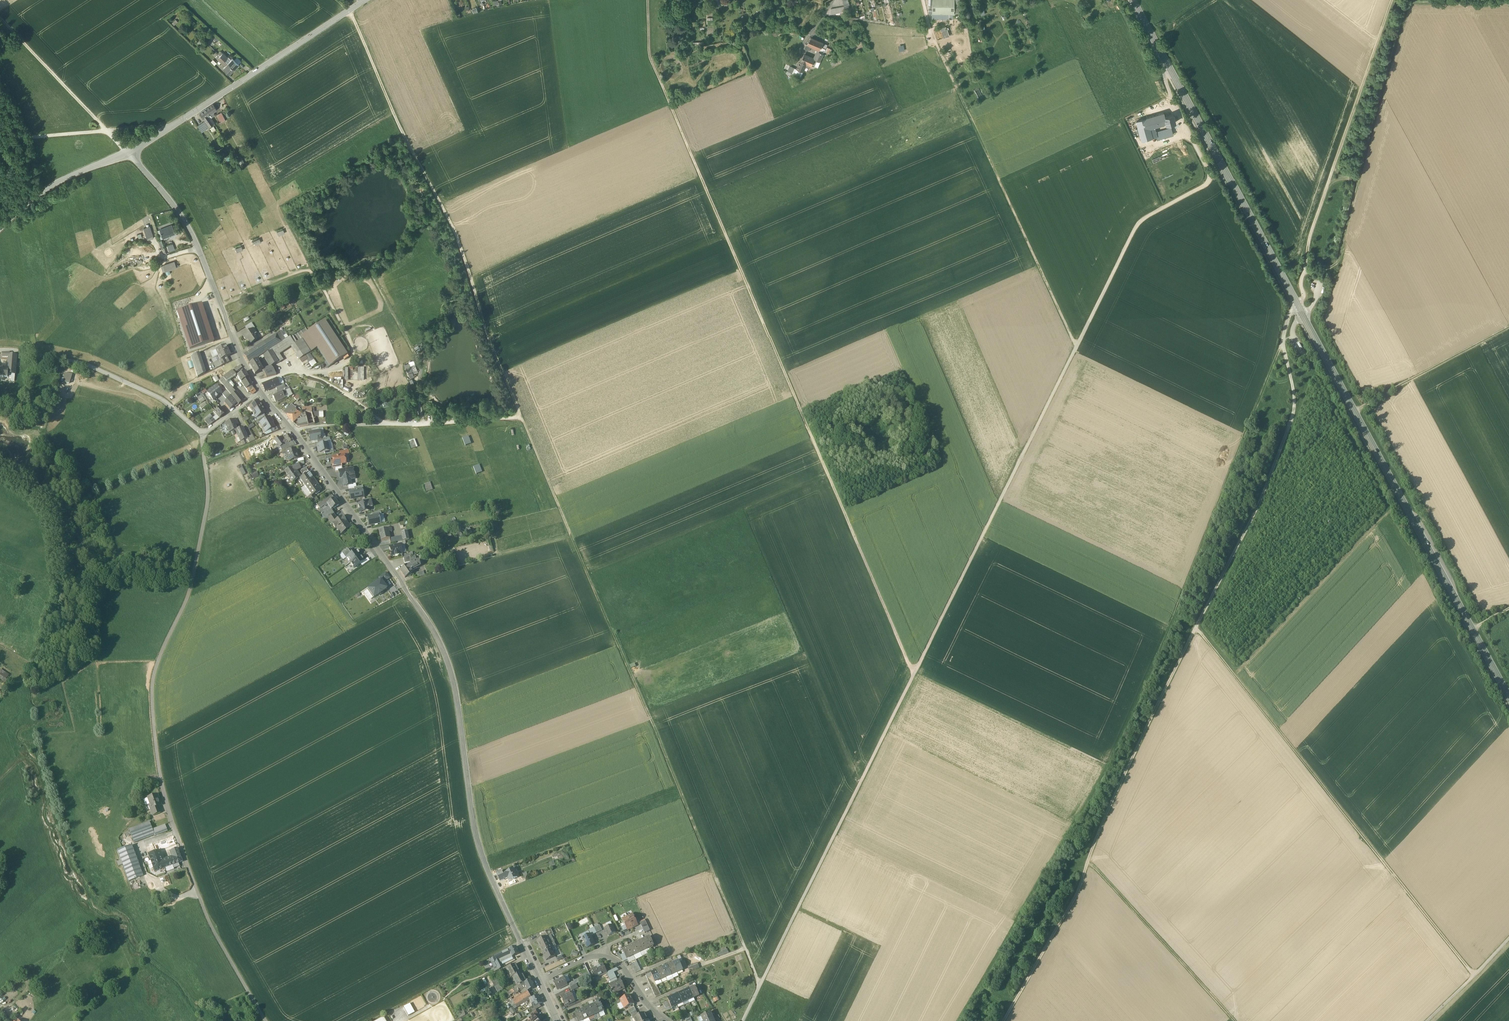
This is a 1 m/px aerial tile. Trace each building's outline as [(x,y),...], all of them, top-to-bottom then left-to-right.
[(932,4),(932,9),(932,13),(954,13),(954,3),(954,0),(932,0),(932,4)] [(946,26),(939,28),(942,38),(949,36),(946,26)] [(811,47),(819,51),(821,47),(823,43),(811,38),(807,44),(811,47)] [(824,54),(819,51),(814,59),(820,62),(824,54)] [(225,61),(219,55),(215,52),(212,54),(222,63),(225,61)] [(804,55),(801,61),(812,66),(814,67),(814,66),(818,68),(820,62),(814,59),(804,55)] [(228,63),(234,69),(239,65),(232,59),(231,60),(228,63)] [(812,66),(801,61),(800,63),(799,63),(795,72),(801,75),(806,66),(810,68),(812,66)] [(234,69),(228,63),(225,66),(223,68),(229,74),(234,69)] [(210,114),(213,112),(217,110),(213,104),(206,109),(210,114)] [(208,115),(210,114),(206,109),(200,113),(204,119),(208,115)] [(222,112),(217,115),(221,123),(226,120),(222,112)] [(1175,123),(1173,115),(1165,118),(1163,113),(1147,118),(1150,128),(1166,123),(1166,125),(1175,123)] [(1150,128),(1147,118),(1136,121),(1142,140),(1152,137),(1150,128)] [(214,124),(210,119),(206,122),(204,123),(208,128),(209,127),(214,124)] [(201,132),(208,128),(204,123),(198,127),(201,132)] [(1170,135),(1168,130),(1156,134),(1157,139),(1170,135)] [(150,226),(143,228),(147,240),(154,238),(150,226)] [(175,234),(172,226),(160,230),(163,238),(175,234)] [(173,244),(166,246),(169,252),(175,250),(173,244)] [(176,267),(174,261),(161,266),(163,272),(176,267)] [(328,272),(332,281),(335,279),(333,276),(337,275),(336,272),(334,273),(333,271),(328,272)] [(178,313),(189,351),(214,344),(202,305),(178,313)] [(325,321),(307,333),(317,348),(329,367),(347,355),(325,321)] [(257,336),(253,330),(243,336),(246,340),(247,339),(251,344),(258,340),(255,336),(257,336)] [(286,341),(280,333),(268,341),(274,348),(275,348),(286,341)] [(317,348),(307,333),(300,337),(302,340),(310,353),(317,348)] [(286,341),(275,348),(279,355),(285,351),(292,347),(294,345),(290,339),(290,338),(286,341)] [(310,353),(302,340),(297,343),(294,345),(292,347),(300,359),(305,356),(309,353),(310,353)] [(274,348),(268,341),(264,344),(269,352),(270,351),(274,348)] [(264,344),(255,349),(260,356),(260,357),(264,355),(269,352),(264,344)] [(225,347),(215,351),(218,356),(220,361),(225,359),(230,357),(225,347)] [(270,351),(272,353),(277,363),(283,361),(279,355),(275,348),(274,348),(270,351)] [(255,349),(244,357),(248,364),(260,356),(255,349)] [(269,352),(264,355),(266,357),(271,367),(272,367),(277,363),(272,353),(270,351),(269,352)] [(8,378),(7,381),(15,382),(17,356),(10,355),(9,353),(3,354),(3,357),(9,358),(8,369),(4,369),(3,371),(0,371),(0,377),(8,378)] [(309,353),(305,356),(307,360),(309,362),(308,363),(311,368),(314,366),(317,365),(309,353)] [(198,354),(191,357),(197,378),(205,375),(198,354)] [(258,363),(257,361),(249,366),(255,375),(262,371),(258,363)] [(410,369),(412,375),(418,373),(415,365),(410,367),(410,369)] [(232,371),(223,379),(227,383),(235,376),(232,371)] [(69,385),(72,375),(66,373),(63,383),(69,385)] [(245,373),(238,377),(241,383),(242,383),(248,379),(245,373)] [(281,378),(277,379),(275,380),(278,386),(283,384),(284,384),(281,378)] [(227,383),(223,379),(219,382),(224,387),(226,389),(229,386),(227,383)] [(248,379),(242,383),(246,390),(251,387),(252,386),(248,379)] [(271,381),(262,385),(265,392),(274,388),(271,381)] [(212,401),(222,393),(219,390),(216,386),(207,394),(212,401)] [(235,393),(229,386),(226,389),(227,391),(230,395),(231,396),(235,393)] [(388,388),(382,389),(383,394),(378,394),(379,397),(389,395),(388,388)] [(279,393),(273,397),(276,402),(285,398),(284,397),(282,392),(279,393)] [(196,396),(200,403),(204,401),(200,393),(196,396)] [(243,402),(235,393),(231,396),(235,401),(238,405),(243,402)] [(232,403),(228,399),(224,403),(230,410),(234,406),(232,403)] [(221,406),(216,401),(211,405),(216,411),(221,406)] [(253,405),(249,408),(253,414),(259,411),(262,409),(259,402),(253,405)] [(292,405),(283,412),(290,420),(293,417),(292,416),(294,413),(293,412),(296,409),(292,405)] [(225,414),(220,407),(216,411),(214,412),(220,419),(225,414)] [(259,411),(253,414),(257,421),(266,416),(262,409),(259,411)] [(301,414),(296,409),(293,412),(294,413),(292,416),(293,417),(290,420),(292,422),(301,415),(301,414)] [(311,412),(305,413),(306,417),(307,422),(308,426),(315,424),(312,412),(311,412)] [(264,421),(260,423),(264,429),(265,429),(267,432),(270,430),(274,428),(274,427),(271,422),(272,421),(270,417),(264,421)] [(233,420),(225,423),(229,433),(237,430),(235,426),(233,420)] [(243,428),(236,430),(240,442),(247,439),(243,428)] [(312,433),(309,433),(310,441),(317,440),(321,439),(319,431),(312,433)] [(293,441),(289,435),(284,438),(285,439),(287,442),(289,444),(293,441)] [(282,442),(278,437),(274,440),(280,448),(282,446),(284,445),(282,442)] [(468,437),(463,439),(465,446),(471,444),(468,437)] [(409,442),(411,449),(417,447),(414,440),(409,442)] [(293,441),(289,444),(290,445),(284,448),(282,446),(280,448),(282,450),(290,448),(296,445),(293,441)] [(327,444),(317,446),(319,453),(324,452),(329,451),(327,444)] [(291,450),(286,452),(289,462),(299,458),(295,449),(291,450)] [(340,456),(332,457),(334,465),(334,466),(341,464),(346,463),(344,455),(340,456)] [(241,465),(237,467),(242,477),(246,475),(241,465)] [(474,467),(476,474),(482,472),(480,465),(474,467)] [(306,468),(300,472),(304,477),(305,477),(310,474),(306,468)] [(342,470),(338,471),(339,472),(340,478),(344,478),(344,480),(343,480),(344,487),(348,486),(352,485),(351,480),(356,479),(355,475),(354,476),(353,468),(342,470)] [(293,472),(291,473),(287,476),(293,483),(298,479),(293,472)] [(310,474),(305,477),(300,481),(304,487),(314,480),(310,474)] [(314,480),(304,487),(311,497),(314,496),(321,490),(314,480)] [(424,484),(426,492),(432,490),(430,482),(424,484)] [(354,491),(350,492),(350,496),(351,500),(362,498),(361,494),(362,494),(362,490),(361,489),(354,491)] [(332,497),(318,507),(320,510),(327,505),(334,500),(332,497)] [(338,506),(334,500),(327,505),(331,511),(338,506)] [(362,504),(358,505),(358,506),(359,510),(360,513),(369,511),(369,508),(372,507),(371,502),(362,504)] [(331,511),(327,505),(320,510),(319,510),(326,520),(328,519),(334,515),(331,511)] [(372,517),(368,517),(369,522),(368,522),(369,526),(380,523),(378,516),(378,515),(372,517)] [(346,522),(345,522),(342,518),(338,521),(338,520),(332,524),(336,529),(338,528),(342,534),(350,529),(346,522)] [(387,529),(379,530),(380,534),(378,535),(378,536),(380,536),(381,540),(389,539),(388,532),(391,532),(390,529),(387,529)] [(401,533),(402,537),(403,541),(405,541),(409,540),(407,532),(401,533)] [(397,546),(389,547),(391,556),(395,555),(395,556),(398,556),(398,555),(402,554),(400,545),(397,546)] [(348,550),(342,554),(346,559),(346,558),(351,555),(348,550)] [(351,555),(346,558),(350,563),(360,556),(356,551),(351,555)] [(360,556),(350,563),(354,569),(364,562),(360,556)] [(417,561),(407,566),(399,571),(405,579),(412,573),(411,571),(420,567),(417,561)] [(386,573),(379,578),(380,581),(381,580),(382,582),(384,581),(384,582),(389,578),(386,573)] [(368,590),(374,598),(378,595),(382,592),(386,589),(382,582),(381,580),(380,581),(368,590)] [(149,805),(152,816),(160,813),(158,807),(160,806),(158,800),(159,800),(158,795),(147,799),(149,805)] [(149,822),(129,830),(134,842),(154,834),(154,836),(167,831),(165,825),(152,830),(149,822)] [(162,842),(165,849),(176,845),(173,838),(162,842)] [(165,849),(162,842),(154,845),(157,852),(165,849)] [(163,862),(165,868),(173,865),(182,862),(176,845),(171,846),(175,857),(163,862)] [(143,876),(131,846),(118,852),(129,882),(143,876)] [(160,853),(149,857),(155,872),(165,868),(160,853)] [(514,869),(503,874),(502,871),(497,874),(500,881),(509,878),(510,881),(518,877),(514,869)] [(638,925),(633,914),(627,917),(633,928),(638,925)] [(627,917),(622,919),(625,926),(627,930),(633,928),(627,917)] [(612,926),(605,929),(607,934),(608,933),(609,936),(616,933),(612,926)] [(594,928),(588,931),(590,935),(591,935),(591,936),(597,933),(594,928)] [(551,929),(545,931),(548,937),(554,934),(551,929)] [(590,935),(583,938),(587,948),(595,944),(591,936),(591,935),(590,935)] [(546,937),(537,941),(543,952),(550,949),(552,948),(546,937)] [(650,937),(643,940),(647,949),(654,946),(650,937)] [(643,940),(636,943),(640,951),(644,950),(644,951),(647,949),(643,940)] [(636,943),(629,947),(633,955),(637,953),(638,954),(641,952),(640,951),(636,943)] [(516,947),(509,950),(493,958),(498,967),(502,965),(501,963),(512,957),(520,954),(516,947)] [(629,947),(622,950),(624,953),(626,958),(630,956),(631,957),(634,956),(633,955),(629,947)] [(721,949),(722,952),(717,953),(718,956),(728,953),(727,947),(721,949)] [(550,949),(543,952),(547,961),(556,956),(554,952),(552,953),(550,949)] [(679,961),(673,964),(677,973),(686,969),(683,961),(680,963),(679,961)] [(687,966),(689,971),(699,968),(697,963),(687,966)] [(516,964),(506,969),(511,978),(513,978),(521,973),(516,964)] [(677,973),(673,964),(668,966),(672,975),(677,973)] [(607,973),(603,965),(592,970),(596,978),(607,973)] [(672,975),(668,966),(662,968),(666,977),(672,975)] [(666,977),(662,968),(657,971),(661,980),(666,977)] [(661,980),(657,971),(651,973),(652,976),(654,979),(655,982),(661,980)] [(521,973),(513,978),(517,987),(521,985),(523,984),(527,982),(522,973),(521,973)] [(614,973),(608,976),(610,981),(617,978),(614,973)] [(564,977),(554,982),(558,990),(568,985),(564,977)] [(497,993),(502,990),(497,979),(491,982),(497,993)] [(531,980),(523,984),(525,987),(527,992),(528,992),(535,988),(531,980)] [(624,989),(620,980),(618,981),(612,984),(609,985),(612,991),(610,991),(611,992),(614,991),(615,993),(624,989)] [(521,985),(513,990),(514,993),(513,993),(514,995),(523,989),(522,988),(521,985)] [(695,987),(690,989),(694,998),(699,995),(695,987)] [(694,998),(690,989),(684,991),(688,1000),(694,998)] [(684,991),(679,994),(683,1003),(688,1000),(684,991)] [(527,992),(513,1001),(515,1005),(526,999),(530,996),(528,992),(527,992)] [(571,992),(566,995),(565,994),(561,996),(565,1006),(576,1001),(571,992)] [(679,994),(673,996),(677,1005),(683,1003),(679,994)] [(539,995),(532,998),(534,1003),(532,1003),(534,1007),(542,1003),(539,995)] [(630,995),(620,1000),(624,1009),(634,1004),(630,995)] [(673,996),(668,999),(668,1001),(670,1003),(671,1006),(672,1008),(677,1005),(673,996)] [(526,999),(515,1005),(517,1008),(527,1001),(526,999)] [(597,1003),(595,1005),(599,1013),(604,1011),(599,1000),(596,1001),(597,1003)] [(599,1013),(595,1005),(590,1007),(594,1016),(599,1013)] [(594,1016),(590,1007),(584,1009),(589,1018),(594,1016)] [(5,1008),(2,1011),(0,1013),(0,1015),(6,1020),(17,1020),(18,1020),(14,1016),(5,1008)] [(589,1018),(584,1009),(579,1012),(584,1020),(589,1018)] [(574,1014),(578,1020),(579,1020),(583,1020),(584,1020),(579,1012),(574,1014)] [(701,1016),(704,1020),(705,1020),(713,1018),(711,1012),(701,1016)]
